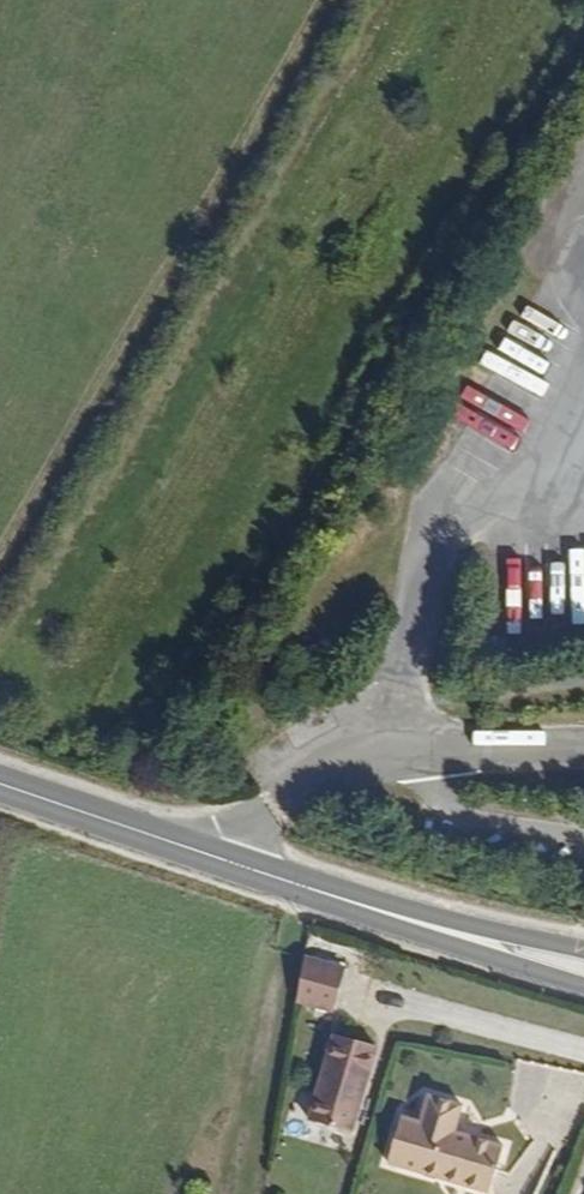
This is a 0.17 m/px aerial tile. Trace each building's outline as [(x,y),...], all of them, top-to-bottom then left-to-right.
[(463,404),(526,428),(538,398),(475,374),(463,404)] [(431,458),(496,480),(500,467),(504,469),(511,449),(514,450),(519,437),(482,424),(478,434),(444,422),(431,458)] [(323,1017),(334,973),(295,963),(284,1007),(323,1017)] [(340,1135),(366,1048),(325,1037),(300,1123),(340,1135)] [(490,1150),(446,1137),(453,1112),(409,1099),(401,1123),(391,1120),(376,1171),(452,1193),(477,1193),(490,1150)]
